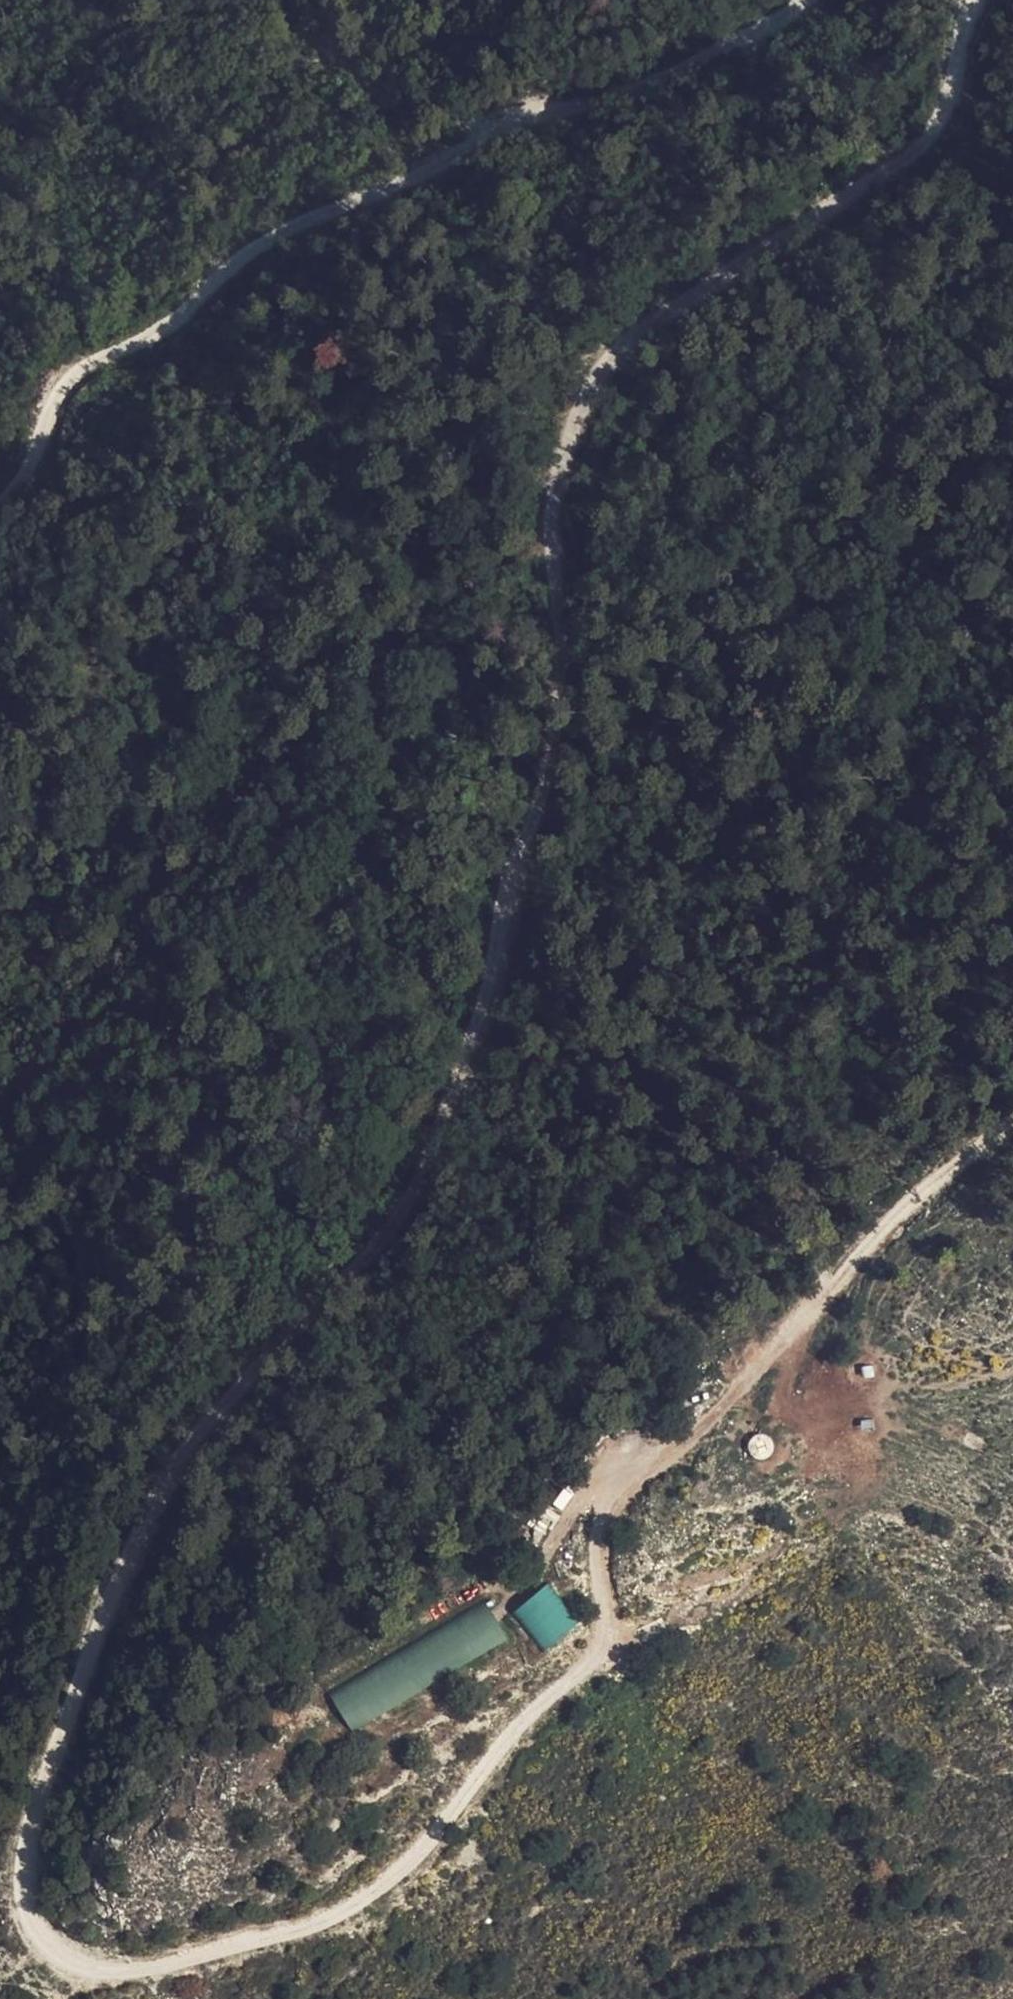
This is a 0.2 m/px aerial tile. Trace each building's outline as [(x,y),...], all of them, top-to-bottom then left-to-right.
[(752,1434),(747,1455),(768,1459),(772,1438),(752,1434)] [(512,1611),(544,1652),(580,1624),(548,1584),(512,1611)] [(347,1726),(509,1646),(490,1606),(327,1686),(347,1726)]
